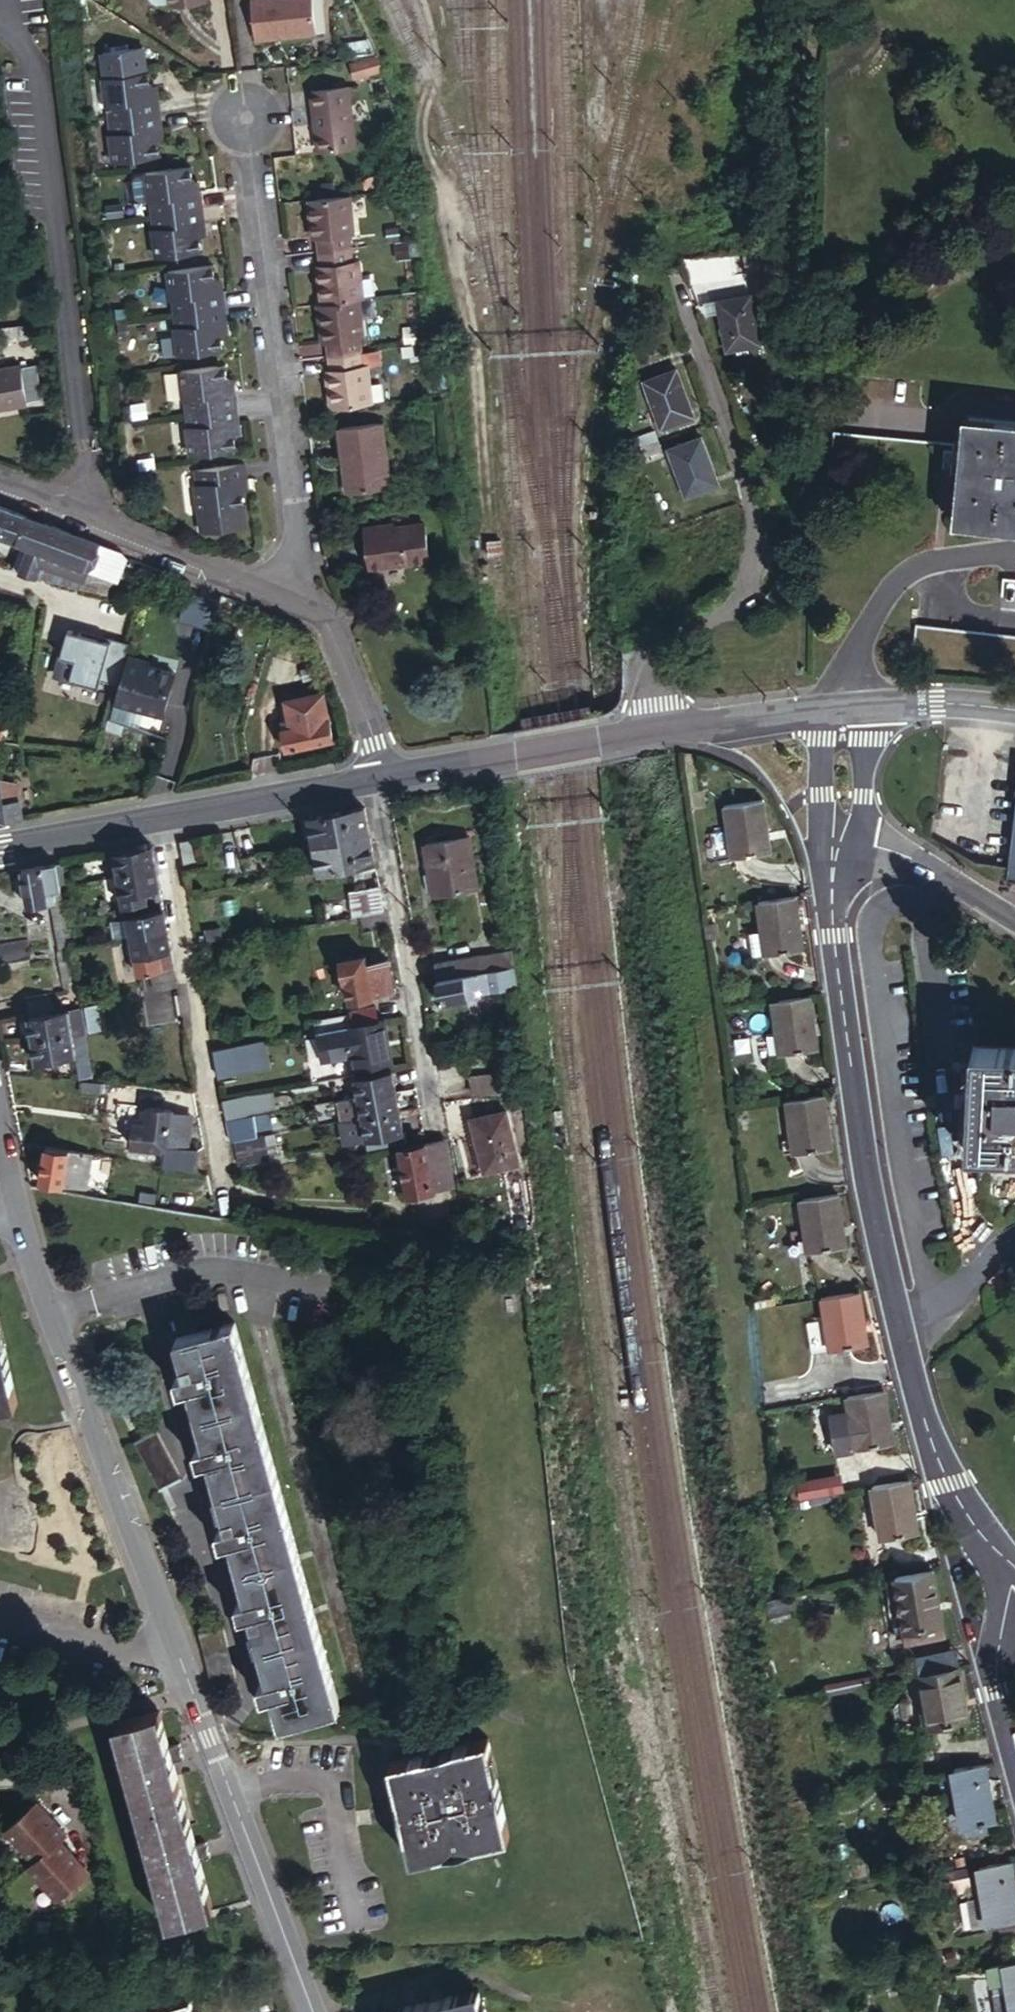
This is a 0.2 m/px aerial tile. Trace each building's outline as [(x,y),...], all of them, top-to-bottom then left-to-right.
[(254,39),(314,31),(310,0),(249,0),(254,39)] [(315,0),(310,0),(314,31),(319,31),(315,0)] [(105,73),(145,68),(142,43),(102,48),(105,73)] [(145,68),(105,73),(102,73),(106,101),(110,101),(112,115),(158,109),(156,94),(151,94),(149,83),(147,68),(145,68)] [(343,84),(307,88),(315,148),(350,144),(343,84)] [(160,124),(158,109),(112,115),(113,130),(110,130),(112,158),(158,152),(156,137),(154,125),(160,124)] [(148,197),(150,211),(197,205),(195,191),(189,192),(188,179),(186,165),(141,171),(144,197),(148,197)] [(352,231),(347,191),(305,196),(308,222),(314,221),(316,233),(318,248),(348,244),(347,232),(352,231)] [(197,205),(150,211),(152,226),(148,227),(152,254),(197,248),(195,232),(193,221),(199,220),(197,205)] [(350,257),(348,244),(318,248),(320,262),(321,274),(316,274),(320,301),(355,296),(361,296),(356,257),(350,257)] [(168,295),(170,309),(216,304),(215,289),(209,289),(207,278),(205,263),(159,269),(163,295),(168,295)] [(734,269),(703,281),(728,350),(760,338),(734,269)] [(320,301),(315,301),(318,328),(322,327),(324,340),(326,354),(356,350),(354,337),(360,336),(355,296),(320,301)] [(216,304),(170,309),(172,323),(167,324),(170,351),(216,346),(214,331),(212,319),(218,318),(216,304)] [(33,336),(31,325),(1,331),(3,341),(33,336)] [(328,405),(369,400),(364,362),(357,363),(356,350),(326,354),(328,367),(329,379),(325,379),(328,405)] [(182,408),(229,402),(227,386),(221,387),(220,376),(218,361),(172,367),(176,394),(180,394),(182,408)] [(0,367),(0,407),(29,401),(29,399),(22,365),(22,363),(0,367)] [(41,396),(35,363),(22,365),(29,399),(41,396)] [(680,373),(649,384),(663,426),(695,416),(680,373)] [(231,418),(229,402),(182,408),(184,422),(179,422),(183,450),(229,445),(227,430),(225,419),(231,418)] [(339,457),(382,452),(378,419),(335,424),(339,457)] [(963,443),(961,473),(957,525),(1014,529),(1014,422),(965,419),(963,443)] [(635,434),(639,446),(659,438),(655,427),(635,434)] [(961,473),(963,443),(825,435),(823,465),(961,473)] [(659,438),(639,446),(642,454),(662,448),(659,438)] [(702,438),(670,449),(686,493),(718,482),(702,438)] [(386,483),(382,452),(339,457),(339,460),(344,460),(348,488),(386,483)] [(343,489),(348,488),(344,460),(339,460),(343,489)] [(235,477),(240,476),(238,461),(190,467),(192,482),(189,482),(192,508),(238,502),(237,487),(235,477)] [(42,520),(0,503),(0,536),(25,545),(15,573),(23,574),(42,520)] [(101,587),(112,558),(116,548),(42,520),(23,574),(32,577),(37,562),(101,587)] [(420,520),(361,526),(366,564),(425,557),(420,520)] [(122,552),(118,549),(116,548),(112,558),(118,561),(122,552)] [(1003,605),(1014,605),(1014,576),(1005,576),(1003,605)] [(342,601),(357,607),(361,596),(346,591),(342,601)] [(211,626),(218,600),(188,592),(180,618),(211,626)] [(170,702),(195,706),(207,626),(182,623),(170,702)] [(911,653),(1014,659),(1014,630),(913,624),(911,653)] [(143,659),(125,654),(112,700),(160,714),(172,672),(142,663),(143,659)] [(323,690),(286,696),(290,724),(281,726),(285,748),(331,739),(323,690)] [(20,818),(12,774),(0,776),(0,821),(20,818)] [(729,845),(730,846),(765,844),(762,786),(727,789),(728,819),(716,820),(717,845),(729,845)] [(1006,866),(1005,880),(1014,881),(1014,793),(1006,866)] [(375,859),(365,805),(345,809),(350,837),(355,863),(357,875),(365,874),(363,861),(375,859)] [(350,837),(345,809),(311,815),(316,843),(350,837)] [(192,837),(178,839),(183,869),(197,866),(192,837)] [(355,863),(350,837),(316,843),(321,869),(355,863)] [(473,838),(424,847),(433,896),(482,888),(473,838)] [(156,864),(152,844),(114,851),(117,871),(156,864)] [(58,894),(53,862),(18,868),(24,904),(46,900),(44,891),(52,889),(54,895),(58,894)] [(162,899),(156,864),(117,871),(121,892),(148,887),(150,901),(162,899)] [(240,873),(242,882),(258,879),(256,871),(240,873)] [(258,879),(242,882),(243,889),(259,886),(258,879)] [(357,912),(383,907),(379,884),(353,888),(357,912)] [(789,890),(751,893),(757,951),(794,947),(789,890)] [(72,984),(60,905),(52,906),(54,918),(50,919),(62,986),(72,984)] [(167,928),(163,907),(125,913),(129,935),(167,928)] [(78,917),(84,916),(83,910),(69,912),(70,919),(78,917)] [(176,982),(167,928),(129,935),(135,970),(151,967),(154,986),(176,982)] [(0,938),(0,960),(28,955),(25,934),(0,938)] [(393,985),(387,957),(367,960),(365,949),(344,953),(345,958),(339,959),(337,962),(338,971),(341,974),(347,973),(351,996),(373,993),(372,988),(393,985)] [(435,964),(437,979),(478,972),(475,957),(435,964)] [(511,988),(507,966),(478,972),(437,979),(442,1004),(465,1000),(466,998),(482,995),(482,993),(511,988)] [(23,1016),(26,1040),(79,1031),(76,1007),(55,1011),(52,991),(18,997),(22,1017),(23,1016)] [(811,991),(774,994),(780,1053),(817,1049),(811,991)] [(96,1003),(82,1006),(86,1031),(100,1029),(96,1003)] [(321,1028),(377,1018),(375,1004),(349,1008),(349,1012),(305,1020),(307,1031),(321,1028)] [(392,1058),(385,1017),(377,1018),(321,1028),(326,1055),(356,1050),(358,1064),(392,1058)] [(63,1076),(86,1072),(79,1031),(26,1040),(29,1059),(59,1054),(63,1076)] [(265,1039),(214,1048),(218,1075),(270,1066),(265,1039)] [(967,1137),(968,1144),(1014,1146),(1014,1046),(973,1044),(967,1137)] [(359,1095),(395,1089),(391,1067),(355,1074),(359,1095)] [(185,1109),(198,1106),(195,1091),(182,1089),(185,1109)] [(342,1119),(399,1109),(395,1089),(359,1095),(339,1099),(342,1119)] [(824,1092),(786,1095),(792,1155),(830,1150),(824,1092)] [(235,1100),(238,1116),(266,1112),(263,1096),(235,1100)] [(169,1117),(169,1113),(146,1109),(143,1125),(133,1123),(129,1144),(133,1144),(131,1154),(161,1159),(161,1164),(191,1169),(194,1154),(183,1153),(188,1121),(169,1117)] [(404,1142),(399,1109),(342,1119),(346,1138),(365,1135),(368,1149),(404,1142)] [(505,1114),(471,1120),(480,1174),(515,1167),(505,1114)] [(269,1132),(236,1138),(240,1160),(273,1154),(269,1132)] [(444,1138),(398,1147),(407,1194),(453,1185),(444,1138)] [(39,1144),(33,1180),(81,1188),(87,1152),(39,1144)] [(840,1189),(803,1192),(810,1251),(847,1247),(840,1189)] [(867,1345),(861,1287),(822,1290),(826,1318),(806,1320),(810,1352),(829,1349),(832,1350),(867,1345)] [(19,1395),(0,1303),(0,1399),(19,1395)] [(238,1314),(179,1330),(235,1538),(283,1716),(342,1701),(238,1314)] [(880,1381),(843,1387),(846,1403),(824,1407),(830,1449),(889,1440),(880,1381)] [(916,1530),(906,1471),(868,1478),(877,1536),(916,1530)] [(796,1499),(845,1491),(842,1472),(793,1481),(796,1499)] [(932,1563),(886,1570),(889,1588),(897,1587),(901,1619),(903,1635),(942,1629),(932,1563)] [(894,1620),(901,1619),(897,1587),(889,1588),(894,1620)] [(964,1713),(955,1660),(918,1666),(926,1719),(964,1713)] [(160,1711),(116,1722),(167,1920),(210,1910),(160,1711)] [(491,1738),(394,1758),(415,1856),(511,1835),(491,1738)] [(982,1758),(950,1763),(960,1822),(961,1831),(993,1827),(992,1818),(982,1758)] [(26,1861),(55,1895),(86,1867),(58,1834),(64,1829),(34,1794),(3,1821),(33,1856),(26,1861)] [(977,1859),(986,1918),(1014,1913),(1014,1902),(1007,1854),(977,1859)] [(1003,1957),(1008,1986),(992,1988),(996,2011),(1014,2011),(1014,1955),(1003,1957)] [(384,2011),(385,2011),(484,2011),(480,1992),(384,2011)] [(164,2011),(197,2011),(194,2004),(164,2011)]
